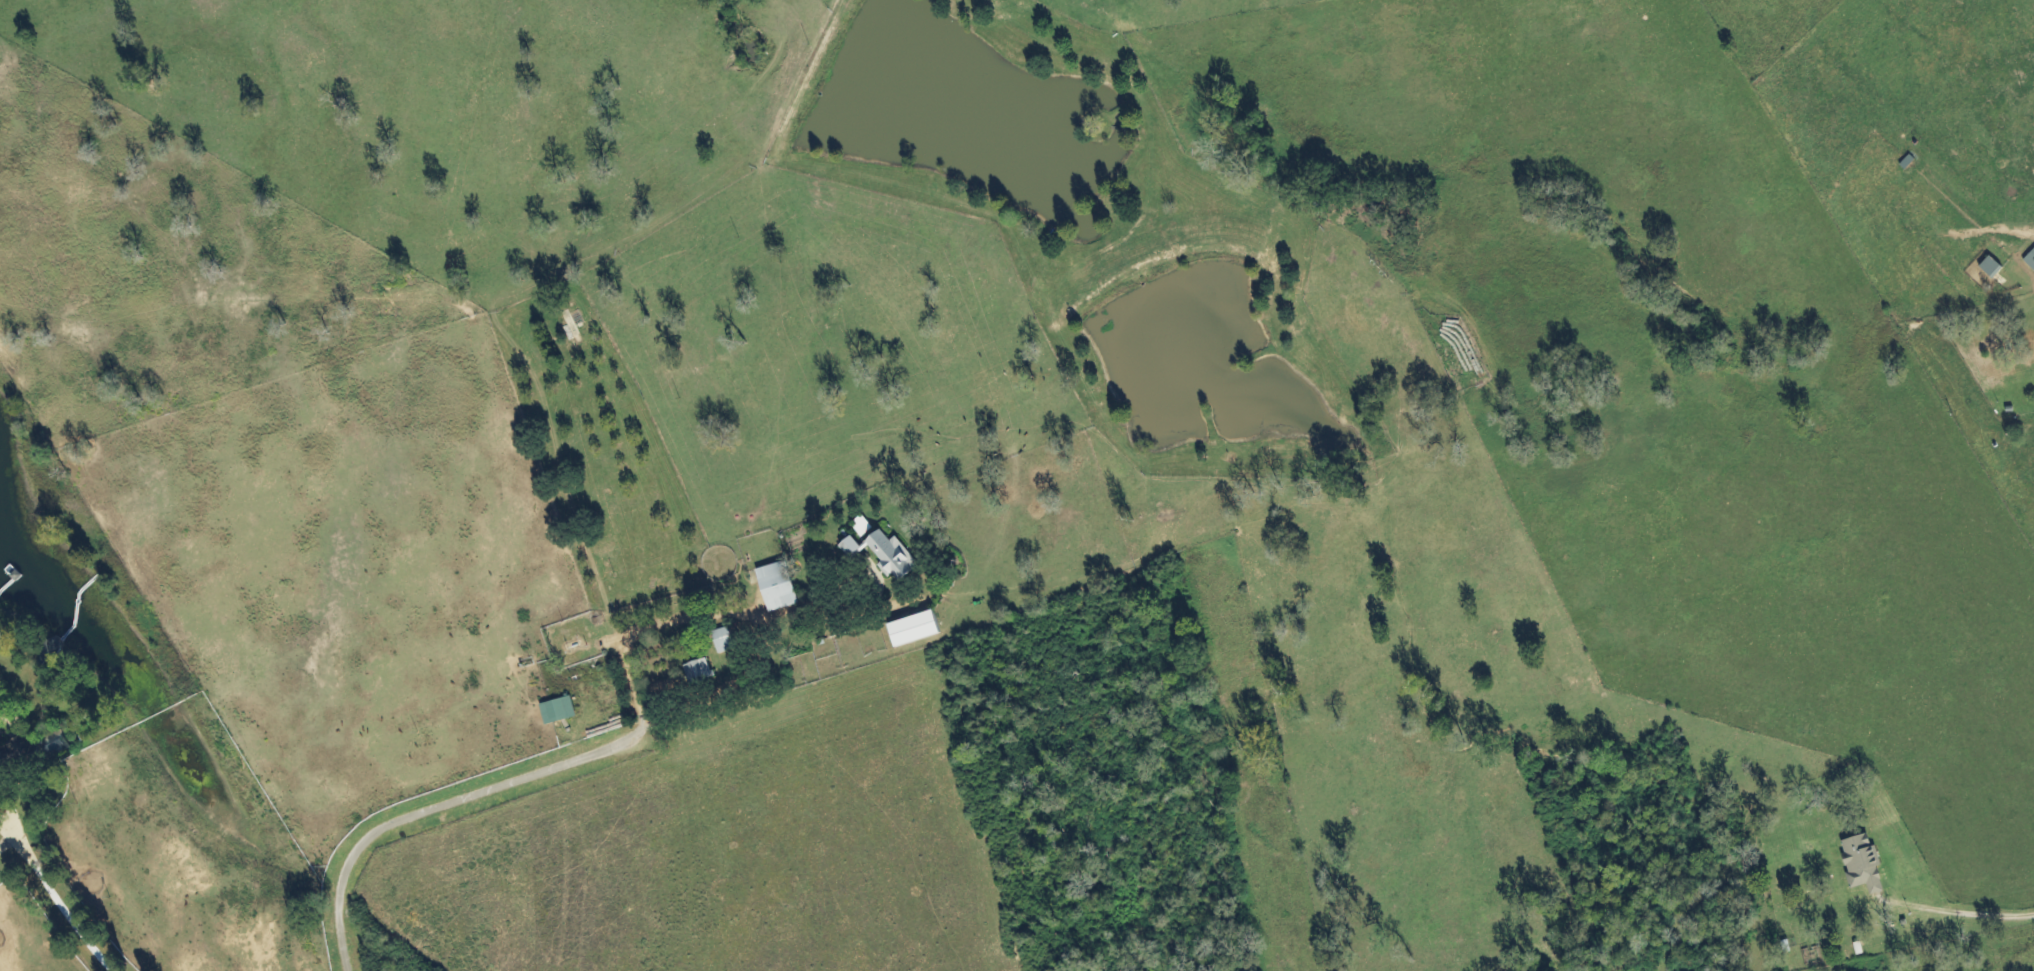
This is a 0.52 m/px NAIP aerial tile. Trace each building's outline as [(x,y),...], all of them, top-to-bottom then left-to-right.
[(2024,262),(2033,271),(2033,251),(2024,262)] [(1993,280),(2003,269),(1989,257),(1979,268),(1993,280)] [(918,566),(896,537),(890,542),(880,530),(860,545),(852,535),(839,546),(849,560),(867,547),(895,583),(918,566)] [(764,569),(773,612),(804,605),(795,562),(764,569)] [(885,624),(891,649),(943,636),(937,612),(885,624)] [(718,682),(713,659),(689,665),(694,687),(718,682)] [(550,726),(582,718),(576,697),(545,705),(550,726)] [(1884,892),(1877,867),(1881,865),(1876,845),(1870,847),(1867,834),(1841,841),(1845,855),(1841,856),(1850,890),(1867,885),(1870,896),(1884,892)]
